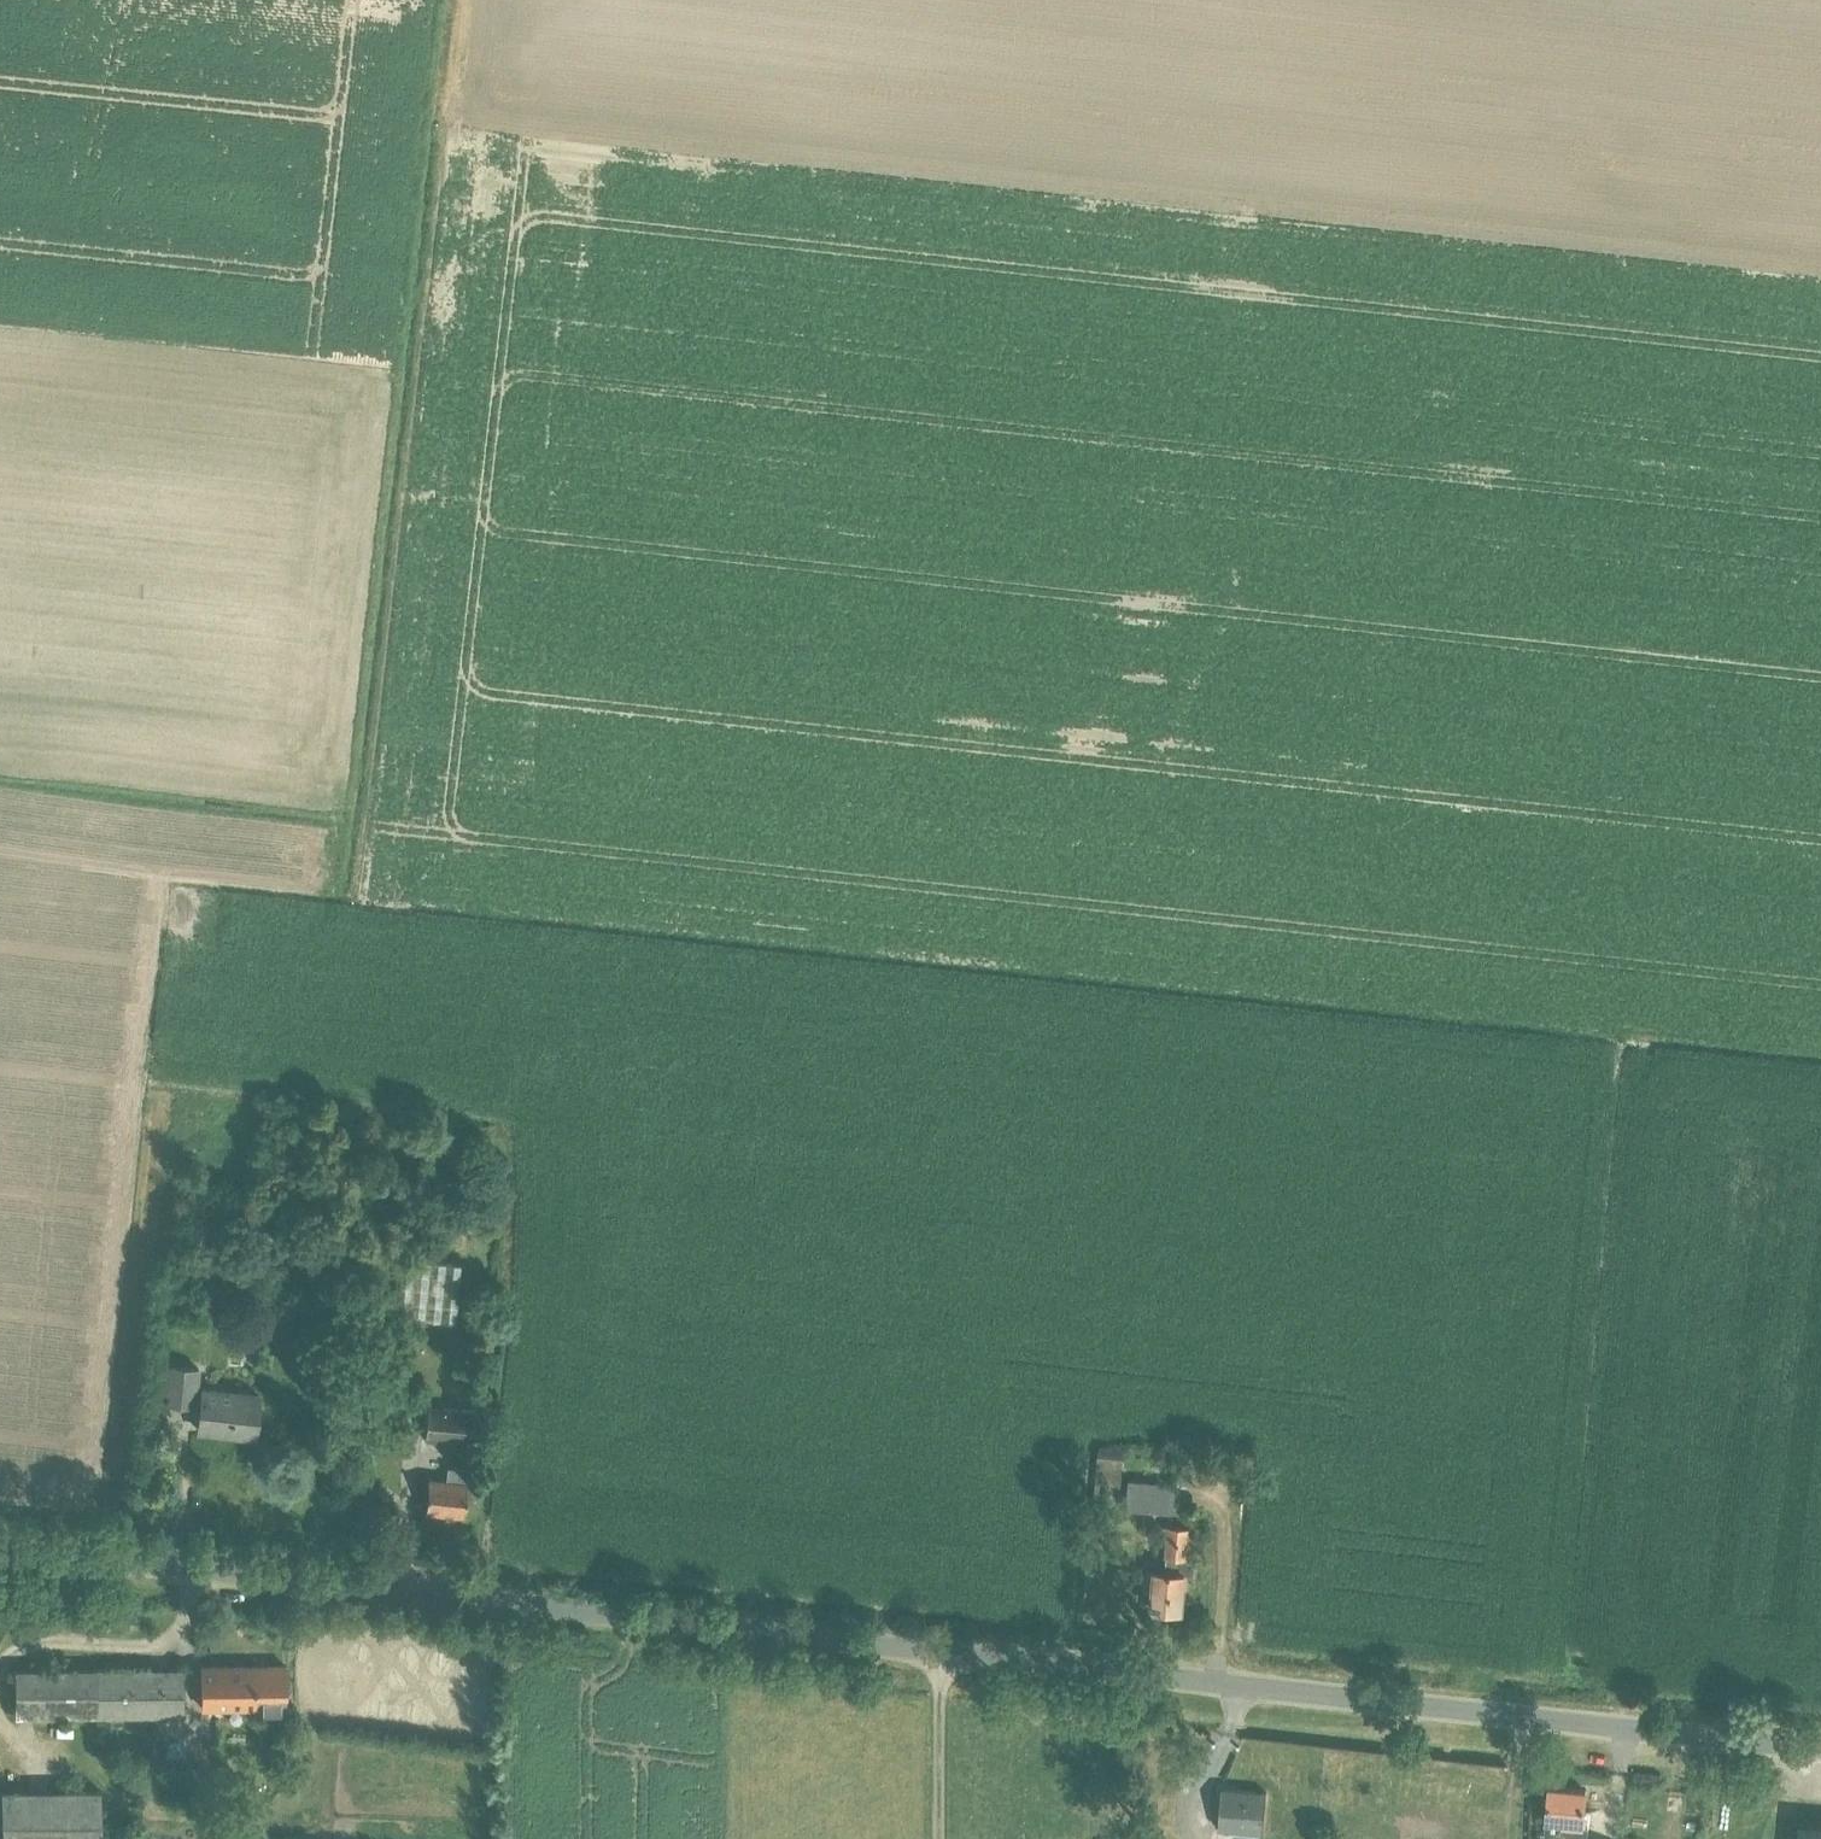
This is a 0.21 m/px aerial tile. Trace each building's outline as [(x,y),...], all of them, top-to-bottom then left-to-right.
[(397,1257),(392,1316),(453,1321),(459,1264),(397,1257)] [(195,1405),(199,1367),(168,1364),(164,1402),(195,1405)] [(258,1395),(203,1389),(198,1429),(253,1436),(258,1395)] [(474,1410),(425,1405),(421,1438),(470,1444),(474,1410)] [(1095,1443),(1094,1461),(1119,1464),(1121,1445),(1095,1443)] [(446,1464),(444,1478),(430,1476),(425,1510),(462,1515),(464,1502),(477,1504),(480,1482),(466,1481),(468,1467),(446,1464)] [(1126,1506),(1139,1507),(1173,1510),(1175,1481),(1128,1478),(1126,1506)] [(1137,1538),(1139,1507),(1126,1506),(1113,1504),(1112,1516),(1103,1515),(1101,1535),(1137,1538)] [(1161,1523),(1160,1531),(1165,1531),(1163,1556),(1183,1557),(1186,1525),(1161,1523)] [(1179,1610),(1183,1571),(1145,1567),(1143,1591),(1152,1592),(1150,1607),(1179,1610)] [(185,1716),(184,1666),(15,1668),(15,1717),(185,1716)] [(286,1666),(200,1666),(201,1707),(286,1706),(286,1666)] [(1585,1790),(1548,1785),(1542,1832),(1587,1837),(1591,1808),(1582,1807),(1585,1790)] [(1221,1788),(1218,1829),(1263,1832),(1266,1791),(1221,1788)] [(2,1790),(2,1838),(100,1838),(100,1790),(2,1790)] [(1800,1838),(1820,1838),(1820,1825),(1801,1823),(1800,1838)]
